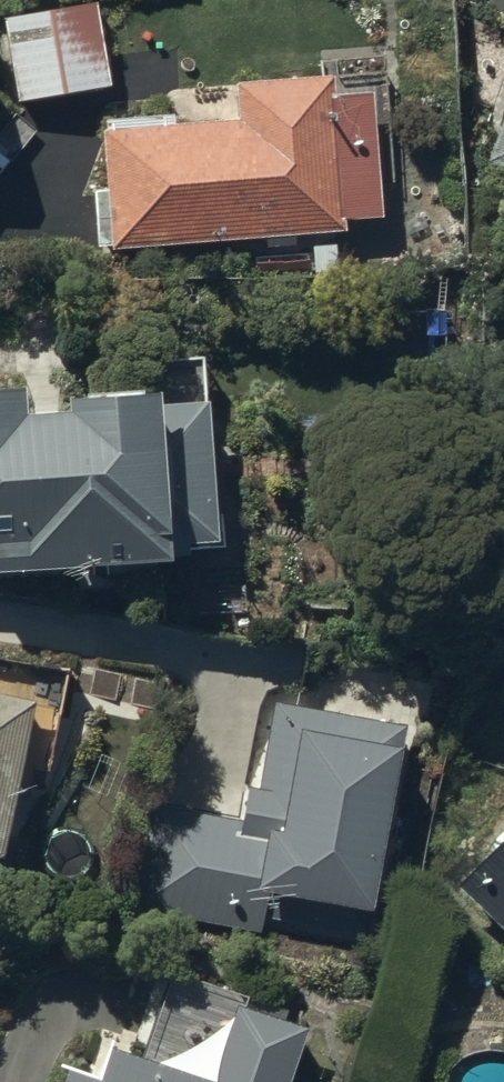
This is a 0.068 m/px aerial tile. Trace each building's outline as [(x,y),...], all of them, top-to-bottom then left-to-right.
[(471,1),(503,12),(503,0),(471,0),(471,1)] [(17,98),(109,85),(97,2),(5,15),(17,98)] [(110,244),(341,225),(340,214),(379,211),(372,130),(334,133),(329,73),(236,81),(239,117),(174,122),(173,110),(104,116),(105,127),(101,128),(106,186),(91,187),(95,238),(110,237),(110,244)] [(203,395),(154,399),(153,381),(61,387),(62,402),(23,405),(21,377),(0,379),(0,561),(185,549),(184,536),(212,534),(203,395)] [(34,695),(0,689),(0,850),(6,851),(34,695)] [(366,931),(404,722),(274,698),(257,786),(246,784),(239,817),(151,801),(131,908),(261,932),(265,912),(366,931)] [(444,879),(503,936),(503,815),(444,879)] [(308,1012),(170,966),(142,1052),(133,1049),(139,1032),(122,1026),(120,1034),(102,1028),(90,1068),(62,1059),(55,1081),(285,1081),(308,1012)]
